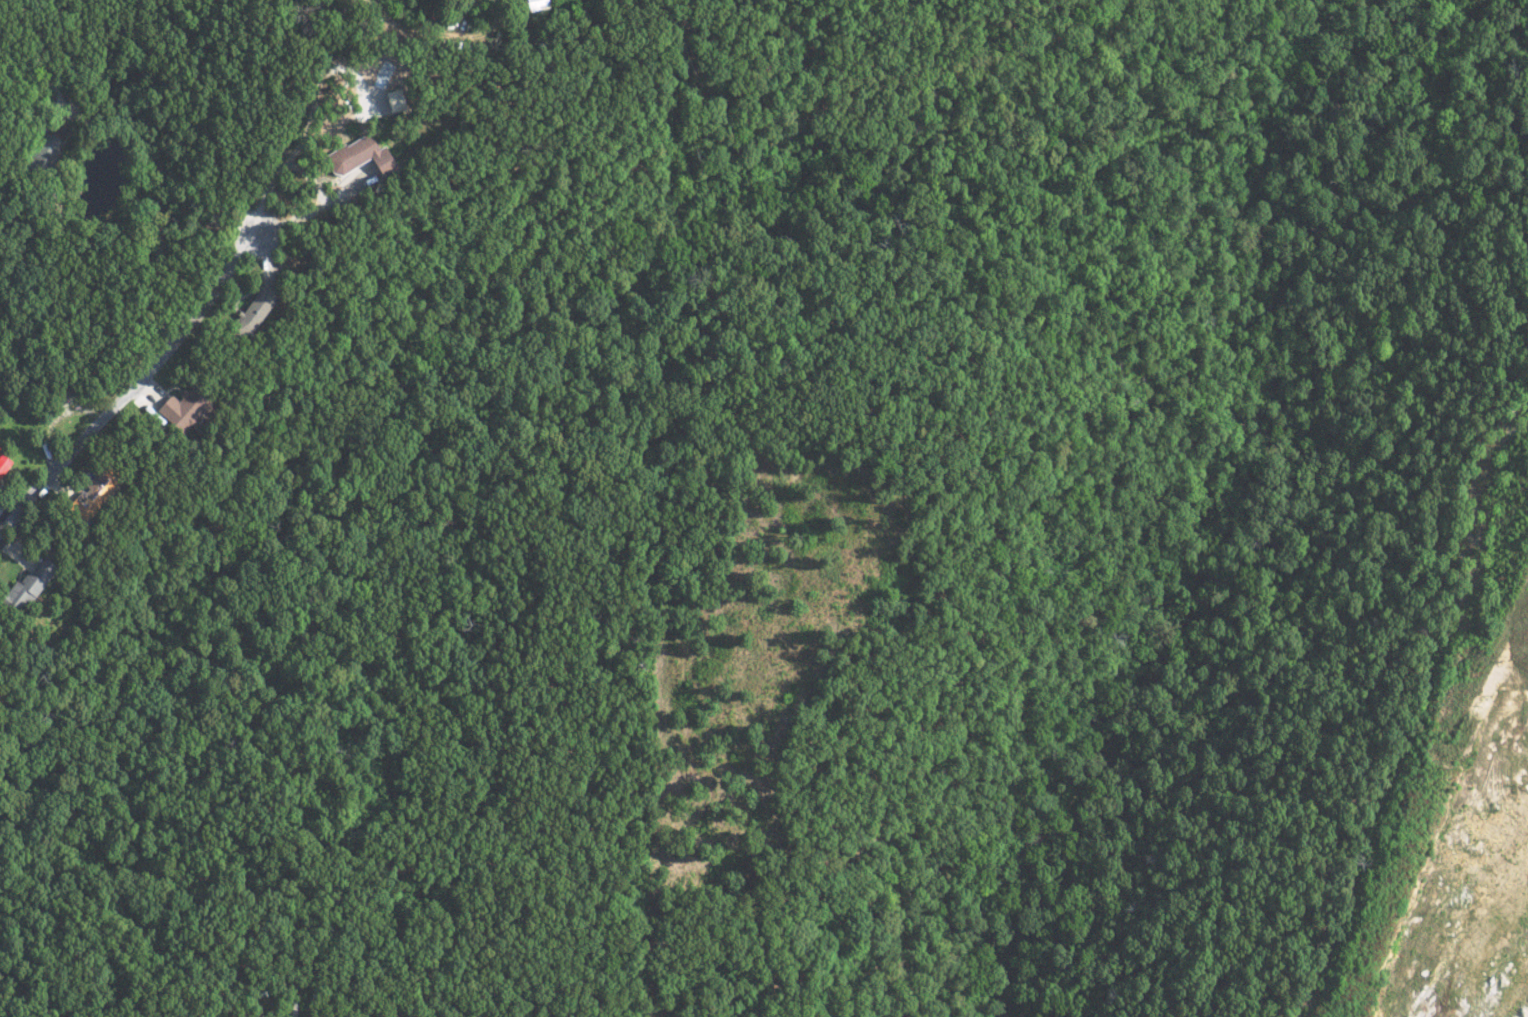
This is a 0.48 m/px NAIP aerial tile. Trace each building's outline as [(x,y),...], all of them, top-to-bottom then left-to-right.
[(317,157),(328,178),(365,159),(374,177),(389,169),(377,147),(370,150),(361,133),(317,157)] [(239,313),(235,311),(223,331),(241,342),(272,295),(257,285),(239,313)] [(160,407),(184,430),(214,400),(195,380),(179,396),(175,392),(160,407)] [(31,612),(61,565),(41,552),(11,599),(31,612)]
